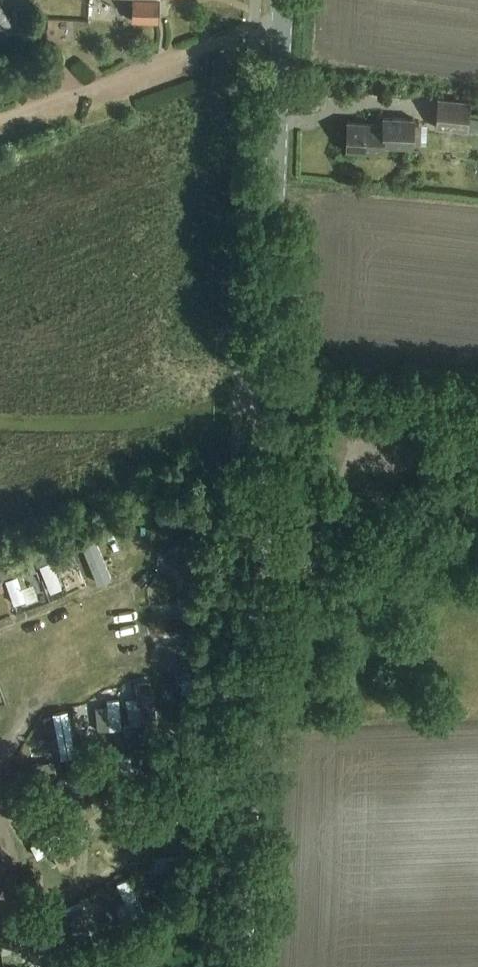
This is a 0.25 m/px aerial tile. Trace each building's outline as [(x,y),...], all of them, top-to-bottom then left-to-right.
[(133,21),(159,22),(160,0),(134,0),(133,21)] [(14,29),(0,2),(0,37),(14,29)] [(436,129),(468,131),(477,132),(477,118),(469,117),(469,114),(470,100),(438,98),(436,129)] [(349,121),(347,150),(384,151),(385,145),(415,146),(416,118),(384,116),(384,123),(349,121)] [(69,562),(78,558),(74,547),(41,560),(52,588),(75,578),(69,562)] [(30,569),(8,575),(17,605),(39,599),(30,569)]
